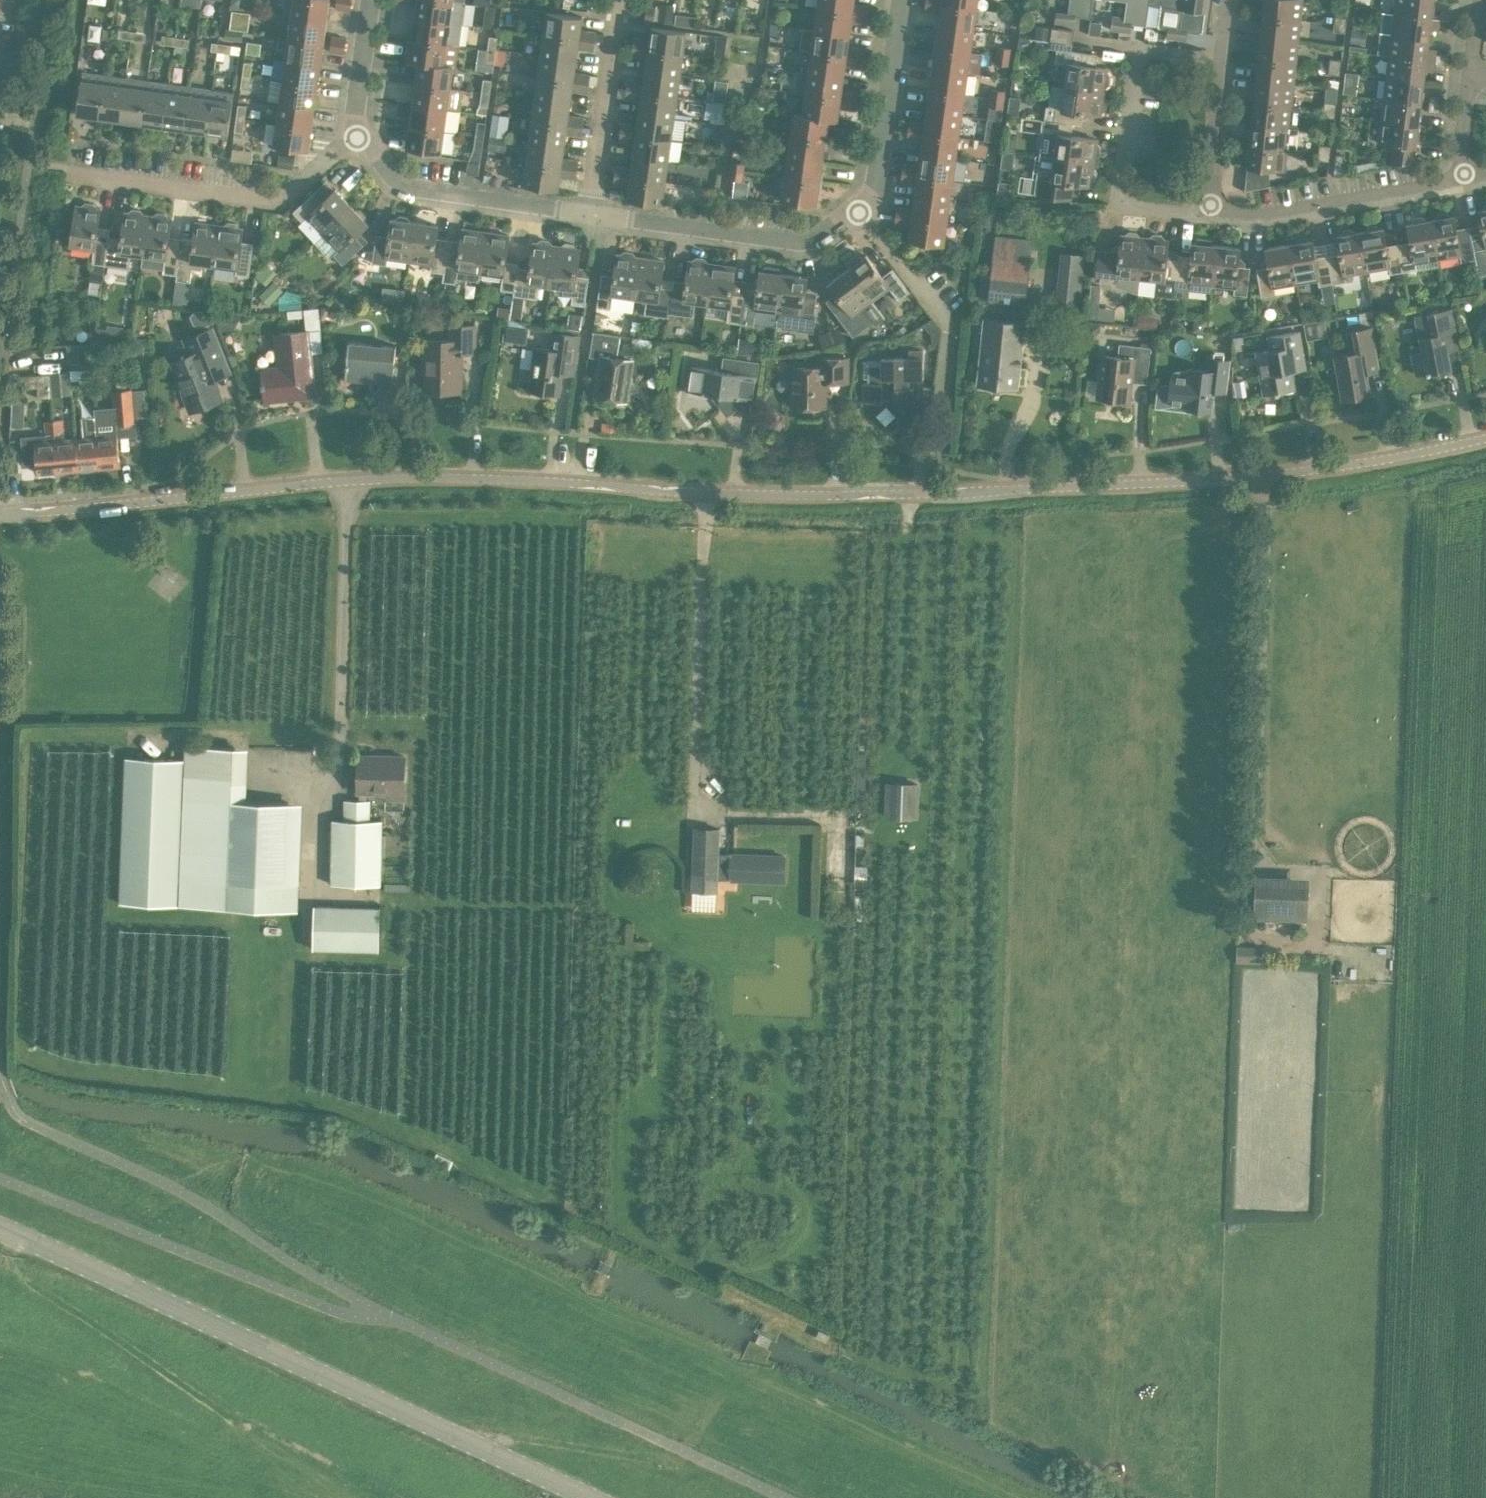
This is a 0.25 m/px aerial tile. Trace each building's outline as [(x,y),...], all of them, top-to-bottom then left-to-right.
[(329,0),(285,0),(283,15),(292,16),(292,15),(326,20),(329,0)] [(351,1),(341,0),(337,0),(336,8),(350,10),(351,1)] [(462,23),(465,2),(453,0),(451,0),(418,0),(415,17),(450,22),(462,23)] [(817,7),(868,14),(869,6),(859,4),(856,9),(853,8),(854,0),(806,0),(805,6),(817,7)] [(1092,0),(1069,0),(1068,13),(1056,11),(1055,21),(1074,23),(1076,15),(1090,17),(1092,0)] [(1149,4),(1149,0),(1122,0),(1126,1),(1123,21),(1112,19),(1111,28),(1130,31),(1131,23),(1146,25),(1149,4)] [(1149,4),(1161,5),(1158,27),(1168,28),(1166,36),(1186,39),(1187,31),(1202,33),(1206,0),(1149,0),(1149,4)] [(1263,15),(1301,19),(1303,0),(1265,0),(1263,15)] [(1394,12),(1431,16),(1433,0),(1395,0),(1394,12)] [(976,8),(926,1),(924,10),(934,11),(936,13),(940,13),(939,24),(973,29),(976,8)] [(645,19),(653,20),(655,7),(646,6),(645,19)] [(817,7),(814,29),(849,34),(852,17),(855,17),(857,22),(867,23),(868,14),(817,7)] [(1440,10),(1439,17),(1451,19),(1452,11),(1440,10)] [(544,33),(595,40),(596,31),(586,30),(583,34),(580,34),(580,29),(583,16),(547,11),(544,33)] [(1394,12),(1383,11),(1381,33),(1391,34),(1391,33),(1429,38),(1430,28),(1436,29),(1439,25),(1450,27),(1451,19),(1439,17),(1439,18),(1431,17),(1431,16),(1394,12)] [(292,16),(289,36),(323,41),(326,20),(292,15),(292,16)] [(1263,15),(1261,36),(1298,40),(1301,19),(1263,15)] [(1334,22),(1346,24),(1347,16),(1335,15),(1334,22)] [(243,18),(233,17),(232,29),(241,30),(243,18)] [(415,17),(412,38),(459,44),(462,23),(450,22),(415,17)] [(1346,24),(1334,22),(1333,30),(1345,32),(1346,24)] [(970,51),(973,29),(939,24),(936,46),(970,51)] [(632,46),(683,53),(686,31),(651,26),(650,39),(634,37),(632,46)] [(847,51),(849,34),(814,29),(803,27),(800,48),(811,50),(862,57),(863,48),(853,47),(850,51),(847,51)] [(1049,41),(1072,44),(1074,30),(1051,27),(1049,41)] [(1351,42),(1366,44),(1368,30),(1353,28),(1351,42)] [(133,31),(132,39),(145,41),(146,32),(133,31)] [(544,33),(541,55),(576,60),(578,42),(582,43),(584,48),(594,49),(595,40),(544,33)] [(1391,33),(1391,34),(1389,54),(1426,59),(1426,60),(1434,61),(1434,60),(1446,62),(1447,54),(1435,53),(1433,49),(1427,48),(1429,38),(1391,33)] [(332,35),(331,42),(345,44),(346,37),(332,35)] [(698,49),(723,50),(724,36),(699,35),(698,49)] [(289,36),(286,58),(320,63),(323,41),(289,36)] [(488,49),(496,50),(498,37),(489,36),(488,49)] [(1261,36),(1258,58),(1296,62),(1298,40),(1261,36)] [(409,60),(419,62),(419,61),(444,65),(444,64),(453,65),(456,66),(459,44),(412,38),(409,60)] [(218,42),(217,51),(231,53),(232,44),(218,42)] [(344,53),(345,44),(331,42),(330,51),(344,53)] [(680,74),(683,53),(632,46),(631,55),(641,56),(644,52),(648,52),(645,69),(680,74)] [(967,72),(970,51),(936,46),(933,67),(967,72)] [(997,54),(1009,56),(1010,48),(998,46),(997,54)] [(1067,63),(1064,85),(1104,91),(1104,86),(1109,83),(1110,75),(1107,71),(1107,68),(1089,65),(1091,53),(1058,48),(1056,62),(1067,63)] [(496,50),(488,49),(486,62),(494,63),(496,50)] [(811,50),(808,72),(843,76),(846,59),(849,60),(851,65),(861,66),(862,57),(811,50)] [(1009,56),(997,54),(995,63),(1008,65),(1009,56)] [(1389,54),(1386,76),(1423,81),(1426,60),(1426,59),(1389,54)] [(541,55),(538,76),(589,83),(590,74),(580,73),(577,77),(574,77),(576,60),(541,55)] [(317,85),(320,63),(286,58),(283,80),(317,85)] [(1294,83),(1296,62),(1258,58),(1256,80),(1294,83)] [(1329,65),(1341,66),(1341,59),(1330,58),(1329,65)] [(1434,60),(1434,61),(1433,68),(1445,70),(1446,62),(1434,60)] [(243,74),(251,75),(252,62),(244,61),(243,74)] [(419,62),(416,82),(450,87),(453,65),(444,64),(444,65),(419,61),(419,62)] [(1341,66),(1329,65),(1328,73),(1340,75),(1341,66)] [(964,94),(967,72),(933,67),(930,89),(964,94)] [(677,96),(680,74),(645,69),(643,86),(639,86),(637,81),(628,79),(626,88),(677,96)] [(841,94),(843,76),(808,72),(797,70),(793,91),(805,93),(856,100),(857,91),(847,90),(844,94),(841,94)] [(99,117),(105,74),(83,71),(77,113),(99,117)] [(99,117),(121,120),(127,77),(105,74),(99,117)] [(251,75),(243,74),(241,88),(249,89),(251,75)] [(538,76),(535,97),(570,102),(572,85),(576,86),(578,91),(588,92),(589,83),(538,76)] [(1386,76),(1383,97),(1421,102),(1423,81),(1386,76)] [(121,120),(142,123),(148,80),(127,77),(121,120)] [(270,77),(268,98),(277,99),(279,78),(270,77)] [(482,92),(490,93),(492,80),(483,78),(482,92)] [(142,123),(164,126),(169,83),(148,80),(142,123)] [(283,80),(280,101),(314,106),(317,85),(283,80)] [(1256,80),(1254,101),(1291,105),(1294,83),(1256,80)] [(416,82),(413,104),(447,109),(450,87),(416,82)] [(164,126),(185,129),(191,86),(169,83),(164,126)] [(1046,106),(1044,119),(1073,123),(1072,123),(1081,124),(1083,112),(1101,114),(1101,111),(1105,108),(1106,100),(1103,95),(1104,91),(1064,85),(1062,98),(1056,102),(1055,107),(1046,106)] [(185,129),(206,132),(212,89),(191,86),(185,129)] [(674,117),(677,96),(626,88),(625,97),(635,99),(638,94),(642,95),(639,112),(674,117)] [(212,89),(206,132),(228,135),(234,92),(212,89)] [(961,115),(964,94),(930,89),(927,110),(961,115)] [(990,97),(1003,99),(1004,90),(992,89),(990,97)] [(490,93),(482,92),(480,105),(488,106),(490,93)] [(856,100),(805,93),(802,114),(828,118),(828,119),(837,120),(840,102),(843,103),(845,108),(855,109),(856,100)] [(1430,96),(1429,103),(1441,104),(1442,97),(1430,96)] [(535,97),(532,119),(583,126),(584,117),(574,116),(571,120),(568,119),(570,102),(535,97)] [(1003,99),(990,97),(989,106),(1002,107),(1003,99)] [(1383,97),(1381,119),(1418,124),(1421,102),(1383,97)] [(311,128),(314,106),(280,101),(277,123),(311,128)] [(720,102),(706,101),(704,118),(718,119),(720,102)] [(1254,101),(1252,123),(1289,126),(1291,105),(1254,101)] [(1323,108),(1335,109),(1336,102),(1324,101),(1323,108)] [(1440,113),(1441,104),(1429,103),(1428,111),(1440,113)] [(237,117),(245,118),(246,105),(238,104),(237,117)] [(413,104),(409,125),(444,130),(447,109),(413,104)] [(1335,109),(1323,108),(1322,116),(1334,118),(1335,109)] [(958,136),(961,115),(927,110),(924,127),(921,127),(919,122),(909,120),(908,129),(958,136)] [(671,138),(674,117),(639,112),(637,129),(633,129),(631,124),(622,122),(620,131),(671,138)] [(825,139),(828,119),(828,118),(802,114),(793,112),(790,134),(825,139)] [(509,116),(493,113),(490,135),(506,137),(509,116)] [(245,118),(237,117),(235,130),(243,132),(245,118)] [(736,127),(749,129),(750,120),(737,118),(736,127)] [(532,119),(529,140),(564,145),(566,128),(570,128),(572,133),(582,135),(583,126),(532,119)] [(1100,147),(1097,142),(1097,139),(1071,135),(1072,123),(1073,123),(1044,119),(1042,132),(1057,134),(1054,156),(1094,162),(1094,158),(1099,154),(1100,147)] [(1418,124),(1381,119),(1378,141),(1393,143),(1390,164),(1414,160),(1418,124)] [(476,135),(484,136),(486,122),(477,121),(476,135)] [(711,136),(722,137),(724,124),(713,122),(711,136)] [(308,150),(311,128),(277,123),(274,145),(308,150)] [(1252,123),(1249,144),(1287,148),(1298,150),(1300,128),(1289,127),(1289,126),(1252,123)] [(441,152),(444,130),(409,125),(406,147),(441,152)] [(749,129),(736,127),(735,135),(748,137),(749,129)] [(956,158),(958,136),(908,129),(907,138),(916,140),(919,135),(923,136),(921,153),(956,158)] [(668,160),(671,138),(620,131),(619,140),(629,141),(632,137),(636,138),(633,155),(668,160)] [(822,161),(825,139),(790,134),(787,156),(822,161)] [(480,163),(484,136),(476,135),(474,148),(468,161),(468,160),(468,161),(480,163)] [(490,136),(488,149),(506,152),(508,138),(490,136)] [(529,140),(526,162),(577,169),(578,160),(568,158),(565,163),(562,162),(564,145),(529,140)] [(1259,187),(1270,185),(1270,169),(1284,170),(1287,148),(1249,144),(1247,166),(1248,166),(1245,190),(1259,187)] [(1318,151),(1330,152),(1331,145),(1319,144),(1318,151)] [(1330,152),(1318,151),(1317,159),(1329,161),(1330,152)] [(902,172),(953,179),(956,158),(921,153),(919,165),(903,163),(902,172)] [(1093,166),(1094,162),(1054,156),(1040,154),(1034,193),(1070,198),(1073,183),(1091,186),(1091,183),(1095,179),(1096,171),(1093,166)] [(1344,155),(1336,154),(1334,165),(1342,166),(1344,155)] [(665,181),(668,160),(633,155),(631,172),(627,171),(625,166),(616,165),(614,174),(665,181)] [(819,182),(822,161),(787,156),(784,177),(819,182)] [(478,174),(480,163),(468,161),(466,172),(478,174)] [(730,170),(743,171),(744,163),(731,161),(730,170)] [(576,178),(577,169),(526,162),(523,184),(558,189),(560,171),(564,171),(566,176),(576,178)] [(743,171),(730,170),(729,178),(741,180),(743,171)] [(950,200),(953,179),(902,172),(901,181),(910,182),(913,178),(917,179),(915,196),(950,200)] [(662,203),(665,181),(614,174),(613,183),(623,184),(626,180),(630,181),(627,198),(662,203)] [(816,204),(819,182),(784,177),(781,199),(816,204)] [(999,194),(1010,196),(1012,183),(1000,181),(999,194)] [(307,217),(323,233),(352,205),(336,188),(322,200),(314,191),(293,211),(302,221),(307,217)] [(947,222),(950,200),(915,196),(912,213),(909,212),(907,207),(897,206),(896,215),(947,222)] [(92,263),(106,265),(110,236),(109,236),(110,228),(98,226),(100,208),(97,207),(94,203),(86,202),(81,205),(76,205),(71,244),(94,247),(92,263)] [(1484,204),(1481,209),(1478,210),(1484,236),(1471,239),(1475,259),(1477,267),(1482,289),(1485,288),(1485,204),(1484,204)] [(355,209),(352,205),(323,233),(338,249),(333,254),(342,264),(363,244),(355,235),(368,223),(365,220),(366,215),(360,209),(355,209)] [(131,253),(143,254),(149,215),(144,214),(140,209),(133,208),(128,212),(125,211),(121,238),(110,236),(106,265),(129,268),(131,253)] [(163,273),(177,274),(181,246),(180,246),(168,244),(172,218),(168,217),(165,213),(157,212),(153,215),(149,215),(143,254),(166,257),(163,273)] [(1435,218),(1430,219),(1437,258),(1459,254),(1461,261),(1475,259),(1471,239),(1469,231),(1457,233),(1454,215),(1450,215),(1446,212),(1438,214),(1435,218)] [(387,257),(410,261),(415,221),(410,220),(407,216),(399,215),(395,218),(391,218),(389,235),(376,234),(372,262),(386,264),(387,257)] [(943,244),(947,222),(896,215),(895,224),(904,225),(908,221),(911,221),(909,239),(943,244)] [(1430,219),(1427,220),(1422,216),(1414,217),(1412,222),(1407,223),(1410,241),(1398,243),(1403,271),(1416,269),(1415,262),(1437,258),(1430,219)] [(202,262),(214,264),(220,224),(196,221),(193,239),(181,237),(180,246),(181,246),(177,274),(176,279),(190,281),(191,268),(201,269),(202,262)] [(431,271),(444,272),(447,251),(448,242),(436,240),(438,224),(415,221),(410,261),(432,264),(431,271)] [(224,225),(220,224),(214,264),(237,267),(236,274),(249,276),(253,243),(253,242),(252,247),(240,246),(243,228),(239,227),(236,223),(228,222),(224,225)] [(1390,273),(1403,271),(1398,243),(1386,245),(1383,227),(1379,228),(1375,225),(1367,226),(1364,230),(1359,231),(1366,271),(1388,267),(1390,273)] [(459,252),(447,251),(444,272),(443,281),(456,283),(458,268),(481,271),(486,231),(462,228),(459,252)] [(1333,283),(1345,281),(1354,280),(1355,272),(1366,271),(1359,231),(1355,232),(1350,229),(1343,230),(1339,235),(1336,235),(1339,253),(1327,255),(1332,283),(1333,283)] [(509,234),(486,231),(481,271),(503,274),(501,289),(514,291),(517,266),(518,262),(505,261),(509,234)] [(1095,278),(1103,279),(1117,281),(1116,285),(1137,293),(1137,292),(1139,292),(1141,276),(1140,276),(1144,237),(1140,236),(1136,232),(1128,231),(1124,235),(1121,234),(1120,245),(1116,245),(1112,248),(1112,251),(1098,250),(1095,278)] [(1153,234),(1149,237),(1144,237),(1140,276),(1141,276),(1157,278),(1157,282),(1159,294),(1174,296),(1178,259),(1166,257),(1168,239),(1164,239),(1161,235),(1153,234)] [(1319,286),(1326,284),(1328,295),(1335,294),(1333,283),(1332,283),(1327,255),(1315,257),(1312,239),(1308,240),(1304,237),(1296,238),(1293,243),(1288,243),(1295,283),(1317,279),(1319,286)] [(1031,241),(996,238),(992,274),(983,273),(980,298),(1024,303),(1031,241)] [(1178,259),(1174,296),(1189,298),(1190,289),(1211,292),(1212,284),(1211,284),(1216,244),(1211,244),(1211,240),(1196,238),(1196,242),(1192,242),(1190,260),(1178,259)] [(529,268),(517,266),(514,291),(513,295),(537,298),(540,283),(552,285),(557,245),(552,244),(549,240),(541,239),(536,242),(533,242),(529,268)] [(572,303),(585,305),(589,276),(576,275),(580,248),(576,248),(573,243),(565,242),(561,246),(557,245),(552,285),(563,286),(562,294),(573,296),(572,303)] [(1261,263),(1261,267),(1256,267),(1261,296),(1274,293),(1273,287),(1295,283),(1288,243),(1265,247),(1267,258),(1263,259),(1261,263)] [(1242,259),(1238,258),(1239,247),(1216,244),(1211,284),(1212,284),(1234,287),(1233,293),(1247,295),(1250,266),(1244,266),(1245,262),(1242,259)] [(635,296),(640,257),(636,256),(632,252),(624,251),(620,254),(617,253),(613,280),(601,278),(602,273),(601,273),(597,306),(632,311),(635,296)] [(1057,302),(1074,304),(1081,305),(1086,254),(1062,252),(1060,268),(1057,302)] [(850,266),(847,269),(871,301),(872,300),(889,287),(898,299),(909,291),(892,268),(882,276),(866,254),(863,257),(858,256),(851,261),(850,266)] [(664,260),(640,257),(635,296),(647,298),(645,313),(669,317),(670,313),(673,284),(674,280),(673,280),(672,284),(660,283),(664,260)] [(685,286),(673,284),(670,313),(693,316),(695,301),(707,303),(712,263),(708,262),(704,258),(696,257),(692,260),(689,260),(685,286)] [(727,321),(740,323),(744,294),(732,292),(735,266),(712,263),(707,303),(729,306),(727,321)] [(102,281),(104,266),(91,264),(89,280),(102,281)] [(756,309),(778,312),(783,273),(779,272),(779,268),(764,266),(763,270),(760,270),(758,282),(755,282),(750,283),(750,287),(745,286),(744,294),(740,323),(754,325),(756,309)] [(851,335),(871,320),(875,325),(885,318),(872,300),(871,301),(847,269),(828,283),(844,304),(834,312),(851,335)] [(783,273),(778,312),(776,326),(812,331),(817,296),(804,294),(807,276),(783,273)] [(321,333),(319,308),(288,311),(289,318),(306,316),(307,331),(275,334),(278,366),(262,367),(264,382),(262,382),(262,387),(264,387),(265,401),(293,398),(292,398),(292,393),(301,393),(301,397),(300,397),(300,398),(316,396),(310,334),(321,333)] [(1457,341),(1452,317),(1450,308),(1415,315),(1422,352),(1412,354),(1416,374),(1450,367),(1445,343),(1457,341)] [(1017,387),(1018,383),(1026,384),(1027,370),(1019,369),(1024,322),(984,318),(978,383),(1017,387)] [(1303,322),(1306,338),(1327,335),(1324,318),(1303,322)] [(934,342),(939,342),(941,329),(933,319),(925,324),(933,334),(934,342)] [(424,371),(426,371),(425,388),(413,388),(413,389),(460,390),(461,352),(475,352),(476,324),(450,324),(450,341),(424,340),(424,371)] [(503,340),(527,343),(529,328),(505,325),(503,340)] [(555,326),(551,350),(536,348),(530,389),(560,394),(564,367),(575,368),(581,330),(555,326)] [(819,333),(823,346),(845,339),(840,326),(819,333)] [(899,337),(908,331),(905,326),(896,332),(899,337)] [(1376,361),(1372,337),(1371,327),(1345,332),(1349,353),(1335,356),(1342,398),(1348,397),(1353,401),(1360,399),(1363,394),(1369,393),(1364,363),(1376,361)] [(211,329),(192,336),(182,340),(184,345),(171,350),(170,353),(185,392),(182,393),(187,407),(219,394),(207,363),(222,357),(211,329)] [(590,355),(602,357),(596,395),(627,400),(633,359),(617,356),(621,335),(594,330),(590,355)] [(1268,336),(1270,348),(1256,351),(1264,394),(1294,389),(1289,361),(1303,358),(1298,331),(1268,336)] [(392,389),(396,346),(394,346),(348,342),(348,341),(347,341),(344,380),(345,380),(345,379),(378,382),(377,388),(392,389)] [(1103,397),(1129,400),(1132,374),(1147,376),(1150,347),(1119,343),(1118,356),(1102,354),(1099,381),(1105,382),(1103,397)] [(69,351),(71,369),(90,367),(89,349),(69,351)] [(881,358),(881,360),(864,361),(864,377),(869,377),(869,382),(863,383),(863,402),(883,401),(883,398),(895,398),(895,406),(914,406),(914,386),(911,386),(910,377),(924,377),(923,350),(908,350),(909,358),(881,358)] [(824,381),(837,381),(848,381),(848,357),(819,357),(819,366),(794,366),(793,406),(824,407),(824,381)] [(1177,404),(1185,405),(1185,407),(1211,410),(1214,383),(1226,384),(1229,360),(1208,357),(1206,370),(1189,368),(1187,386),(1179,385),(1175,389),(1174,401),(1177,404)] [(724,358),(723,371),(690,366),(686,390),(711,393),(719,405),(751,409),(757,363),(724,358)] [(61,372),(50,373),(52,395),(63,394),(61,372)] [(20,376),(21,388),(38,387),(39,398),(52,396),(52,395),(50,373),(20,376)] [(107,415),(94,417),(99,467),(120,465),(117,435),(109,436),(107,415)] [(94,417),(85,417),(81,418),(83,439),(75,439),(78,469),(99,467),(94,417)] [(45,421),(46,435),(21,437),(23,463),(37,462),(38,472),(59,470),(53,420),(45,421)] [(61,420),(53,420),(59,470),(78,469),(75,439),(63,441),(61,420)] [(233,799),(235,746),(186,744),(186,754),(126,752),(120,902),(229,906),(233,799)] [(406,754),(356,753),(356,793),(406,794),(406,754)] [(921,783),(891,783),(890,817),(921,817),(921,783)] [(331,819),(331,884),(381,884),(382,819),(370,819),(371,800),(344,799),(344,819),(331,819)] [(718,892),(718,878),(731,878),(731,880),(782,883),(783,855),(732,854),(732,855),(719,854),(720,827),(693,825),(692,891),(718,892)] [(1308,920),(1308,918),(1309,876),(1255,874),(1253,918),(1308,920)] [(332,904),(315,903),(313,948),(331,948),(332,904)] [(1237,944),(1236,962),(1262,963),(1263,946),(1237,944)] [(450,1168),(453,1160),(437,1153),(433,1160),(450,1168)] [(816,1336),(827,1341),(830,1334),(819,1329),(816,1336)]
